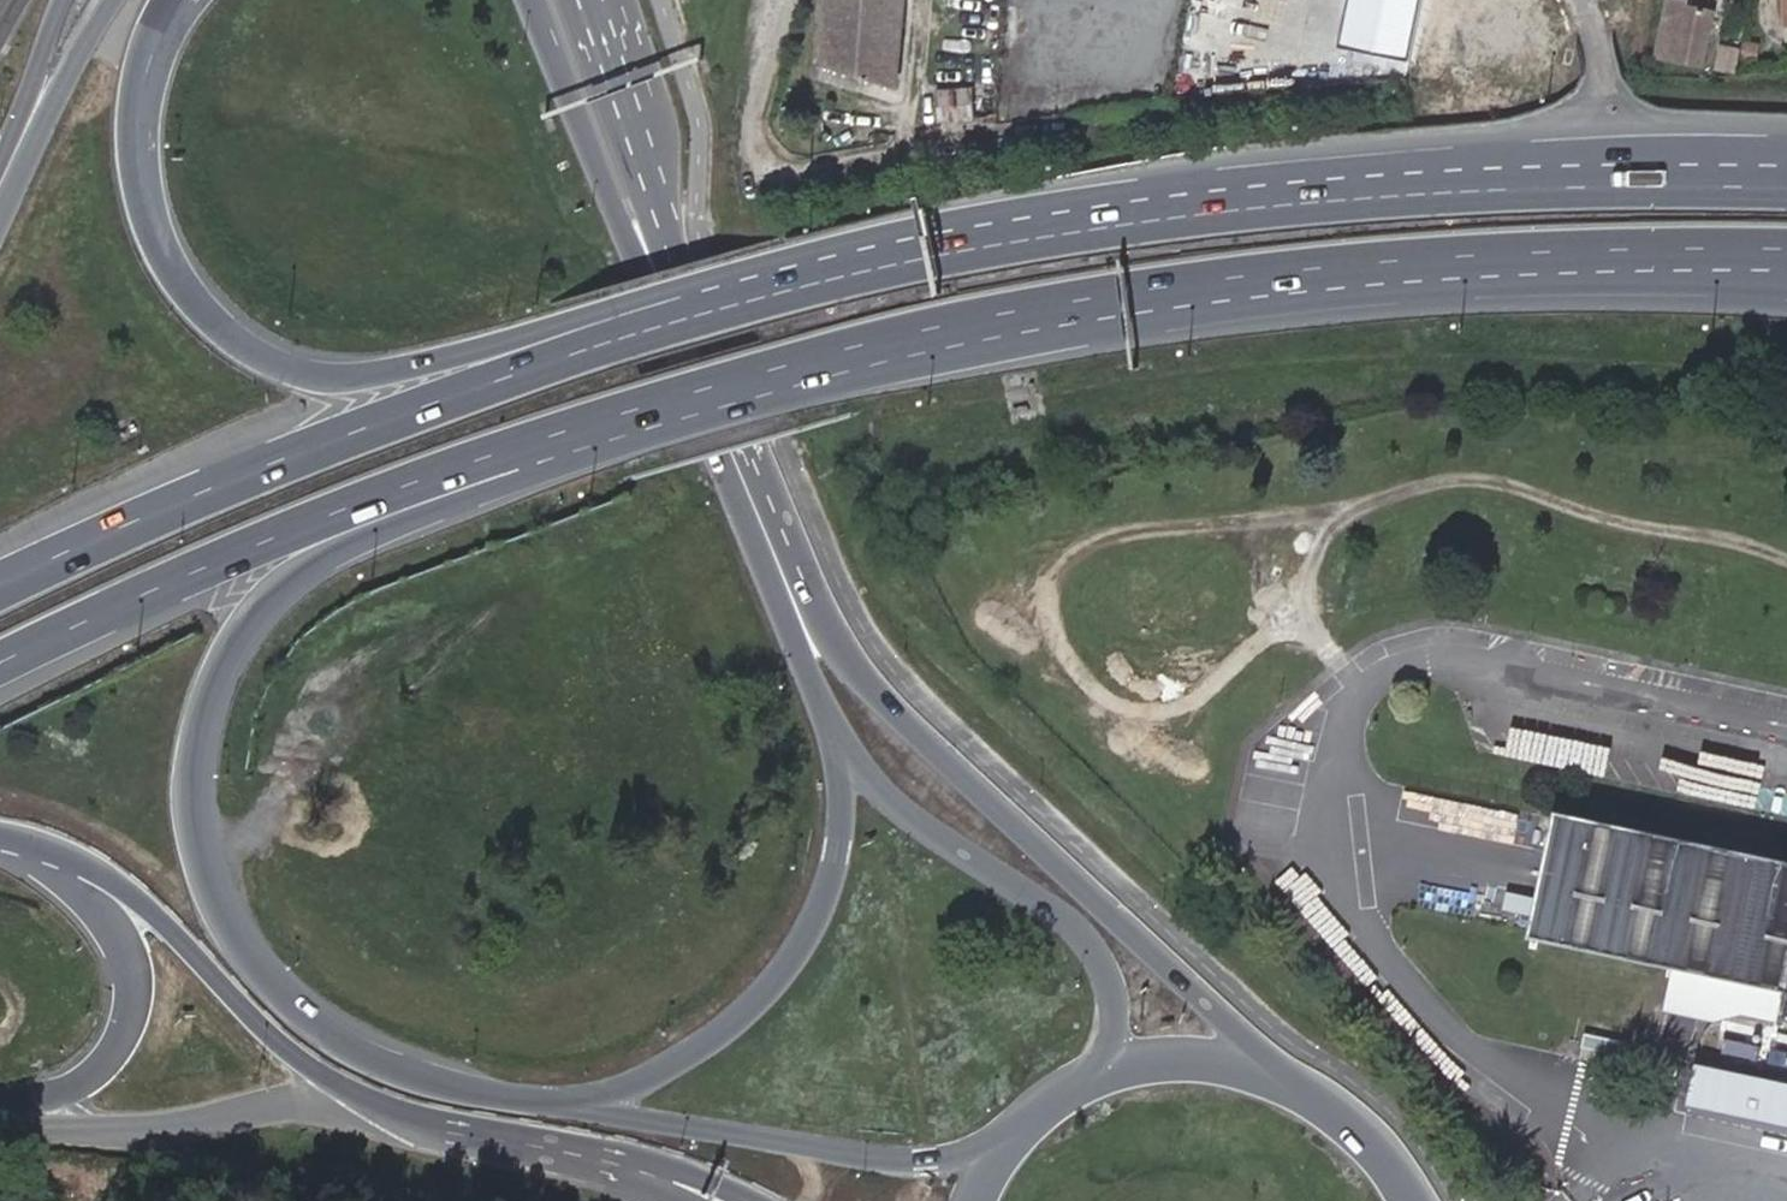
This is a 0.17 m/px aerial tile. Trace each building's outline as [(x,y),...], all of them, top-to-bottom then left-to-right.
[(855,82),(897,97),(908,0),(827,0),(825,72),(855,82)] [(1338,45),(1406,59),(1418,0),(1347,0),(1338,45)] [(1655,66),(1699,74),(1710,25),(1683,19),(1685,9),(1666,6),(1655,66)] [(971,115),(976,86),(941,79),(937,109),(971,115)] [(1502,737),(1522,742),(1519,754),(1550,762),(1557,736),(1506,722),(1502,737)] [(1552,822),(1529,936),(1786,985),(1782,1020),(1786,1021),(1786,869),(1552,822)] [(1786,1120),(1786,1076),(1711,1060),(1702,1102),(1786,1120)]
